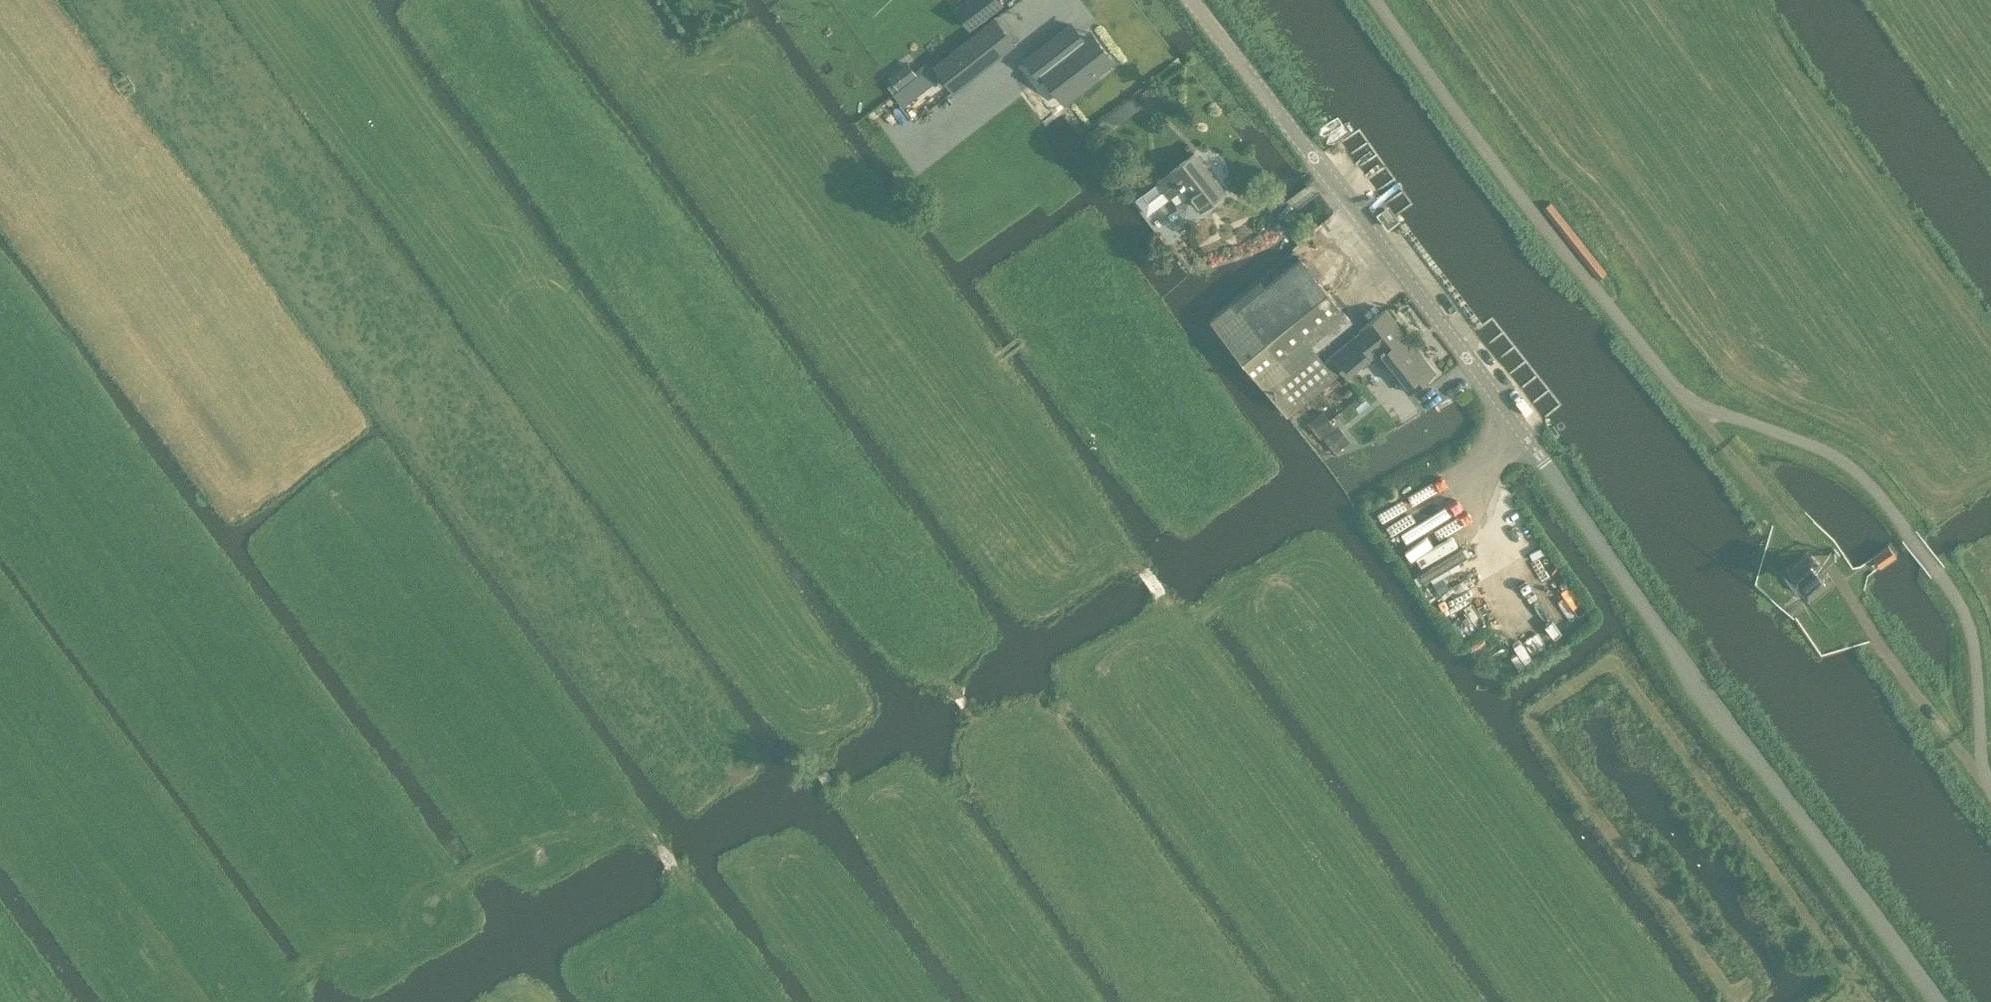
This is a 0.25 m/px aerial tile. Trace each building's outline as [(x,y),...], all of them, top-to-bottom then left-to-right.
[(955,8),(970,28),(1001,6),(997,0),(966,0),(955,8)] [(995,18),(932,66),(949,87),(1011,39),(995,18)] [(1071,24),(1026,59),(1039,76),(1043,73),(1050,82),(1066,70),(1080,88),(1096,75),(1094,72),(1110,59),(1094,39),(1087,45),(1080,36),(1071,24)] [(905,66),(890,77),(898,87),(912,76),(905,66)] [(1132,96),(1085,132),(1093,143),(1140,108),(1132,96)] [(1200,209),(1224,190),(1194,151),(1170,169),(1171,170),(1135,198),(1146,212),(1181,185),(1200,209)] [(1549,202),(1542,207),(1599,279),(1606,273),(1549,202)] [(1375,213),(1386,229),(1399,220),(1388,205),(1375,213)] [(1210,318),(1285,412),(1334,372),(1322,360),(1313,349),(1351,318),(1301,256),(1236,305),(1232,300),(1210,318)] [(1360,329),(1322,360),(1334,372),(1340,367),(1345,373),(1372,351),(1383,364),(1386,362),(1409,390),(1434,370),(1384,307),(1359,328),(1360,329)] [(1320,414),(1309,422),(1320,437),(1323,435),(1331,428),(1320,414)] [(1331,428),(1323,435),(1335,451),(1346,443),(1334,427),(1333,427),(1331,428)] [(1872,556),(1875,560),(1871,562),(1874,566),(1878,564),(1879,565),(1896,555),(1888,545),(1872,556)] [(1806,592),(1826,576),(1809,555),(1789,571),(1806,592)]
